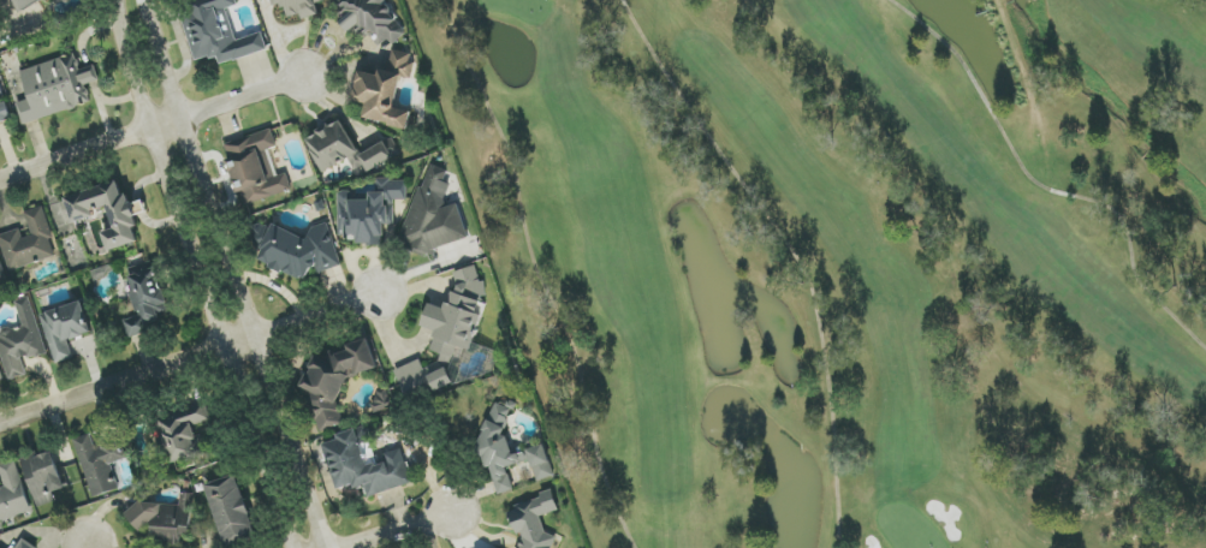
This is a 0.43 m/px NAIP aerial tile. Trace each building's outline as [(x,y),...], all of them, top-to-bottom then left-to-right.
[(45,0),(13,0),(19,13),(45,0)] [(263,33),(236,41),(227,9),(238,6),(237,0),(194,0),(197,12),(182,16),(195,62),(218,56),(221,64),(268,51),(263,33)] [(274,7),(283,4),(288,19),(301,14),(303,20),(319,15),(316,3),(326,0),(272,0),(274,7)] [(379,47),(403,39),(390,0),(338,0),(344,20),(343,20),(347,32),(359,29),(361,37),(375,33),(379,47)] [(409,129),(413,112),(396,108),(403,77),(410,79),(415,55),(390,50),(385,76),(359,71),(353,102),(368,105),(365,120),(409,129)] [(21,71),(30,100),(17,103),(23,124),(92,104),(86,85),(100,81),(96,66),(81,70),(77,54),(21,71)] [(11,120),(5,98),(4,99),(0,84),(0,123),(11,120)] [(401,155),(393,138),(359,154),(343,120),(305,138),(323,174),(350,161),(354,171),(365,165),(368,171),(401,155)] [(225,144),(242,206),(292,193),(287,174),(277,176),(270,150),(278,149),(273,131),(225,144)] [(459,204),(447,207),(445,200),(451,184),(445,182),(448,171),(428,164),(403,240),(405,248),(421,253),(469,240),(459,204)] [(339,242),(384,243),(384,225),(395,225),(395,200),(407,200),(408,180),(378,180),(378,193),(370,193),(370,200),(352,200),(352,192),(339,192),(339,242)] [(66,197),(73,221),(109,211),(115,229),(103,233),(109,251),(139,243),(134,227),(139,226),(136,216),(147,213),(143,201),(128,205),(121,182),(66,197)] [(10,271),(56,257),(50,240),(54,239),(44,207),(25,213),(32,236),(23,239),(20,229),(0,235),(0,240),(10,271)] [(329,224),(314,229),(309,241),(274,225),(272,230),(262,225),(248,256),(301,280),(308,278),(312,269),(320,273),(341,267),(329,224)] [(127,268),(139,317),(123,321),(127,336),(171,325),(155,262),(127,268)] [(401,393),(402,393),(431,388),(434,389),(453,386),(451,374),(458,347),(472,351),(484,307),(483,300),(487,288),(486,282),(479,280),(477,268),(455,271),(458,291),(451,292),(446,309),(429,304),(423,327),(437,331),(432,351),(441,354),(438,365),(422,367),(422,363),(397,367),(401,393)] [(30,297),(16,301),(23,327),(0,334),(0,350),(9,381),(27,375),(23,360),(47,354),(30,297)] [(41,315),(56,364),(74,359),(68,341),(93,334),(83,302),(41,315)] [(378,369),(369,339),(350,345),(347,352),(337,355),(329,351),(316,356),(302,388),(312,392),(309,400),(318,432),(345,424),(338,403),(349,378),(378,369)] [(393,407),(387,390),(373,395),(379,412),(393,407)] [(545,446),(513,455),(506,432),(515,403),(508,401),(506,406),(494,402),(479,447),(485,468),(492,470),(499,495),(514,490),(507,468),(531,461),(537,482),(554,477),(545,446)] [(212,421),(206,402),(161,416),(168,438),(162,439),(170,464),(206,452),(201,435),(196,436),(193,426),(212,421)] [(405,457),(367,467),(357,430),(337,435),(338,441),(325,445),(337,492),(365,484),(368,497),(412,485),(405,457)] [(74,440),(94,498),(120,489),(111,464),(129,458),(122,438),(96,448),(91,434),(74,440)] [(22,458),(38,508),(56,502),(53,493),(66,489),(54,452),(39,456),(38,452),(22,458)] [(16,460),(0,465),(0,471),(5,486),(0,488),(0,522),(32,512),(16,460)] [(206,485),(226,546),(257,536),(237,475),(206,485)] [(553,489),(542,492),(539,499),(515,506),(510,518),(513,529),(521,532),(524,544),(518,546),(517,547),(552,547),(557,537),(545,532),(541,516),(559,511),(553,489)] [(130,526),(153,528),(152,542),(181,543),(181,534),(192,535),(194,494),(181,494),(180,506),(131,503),(130,526)] [(23,539),(17,547),(38,547),(23,539)]
